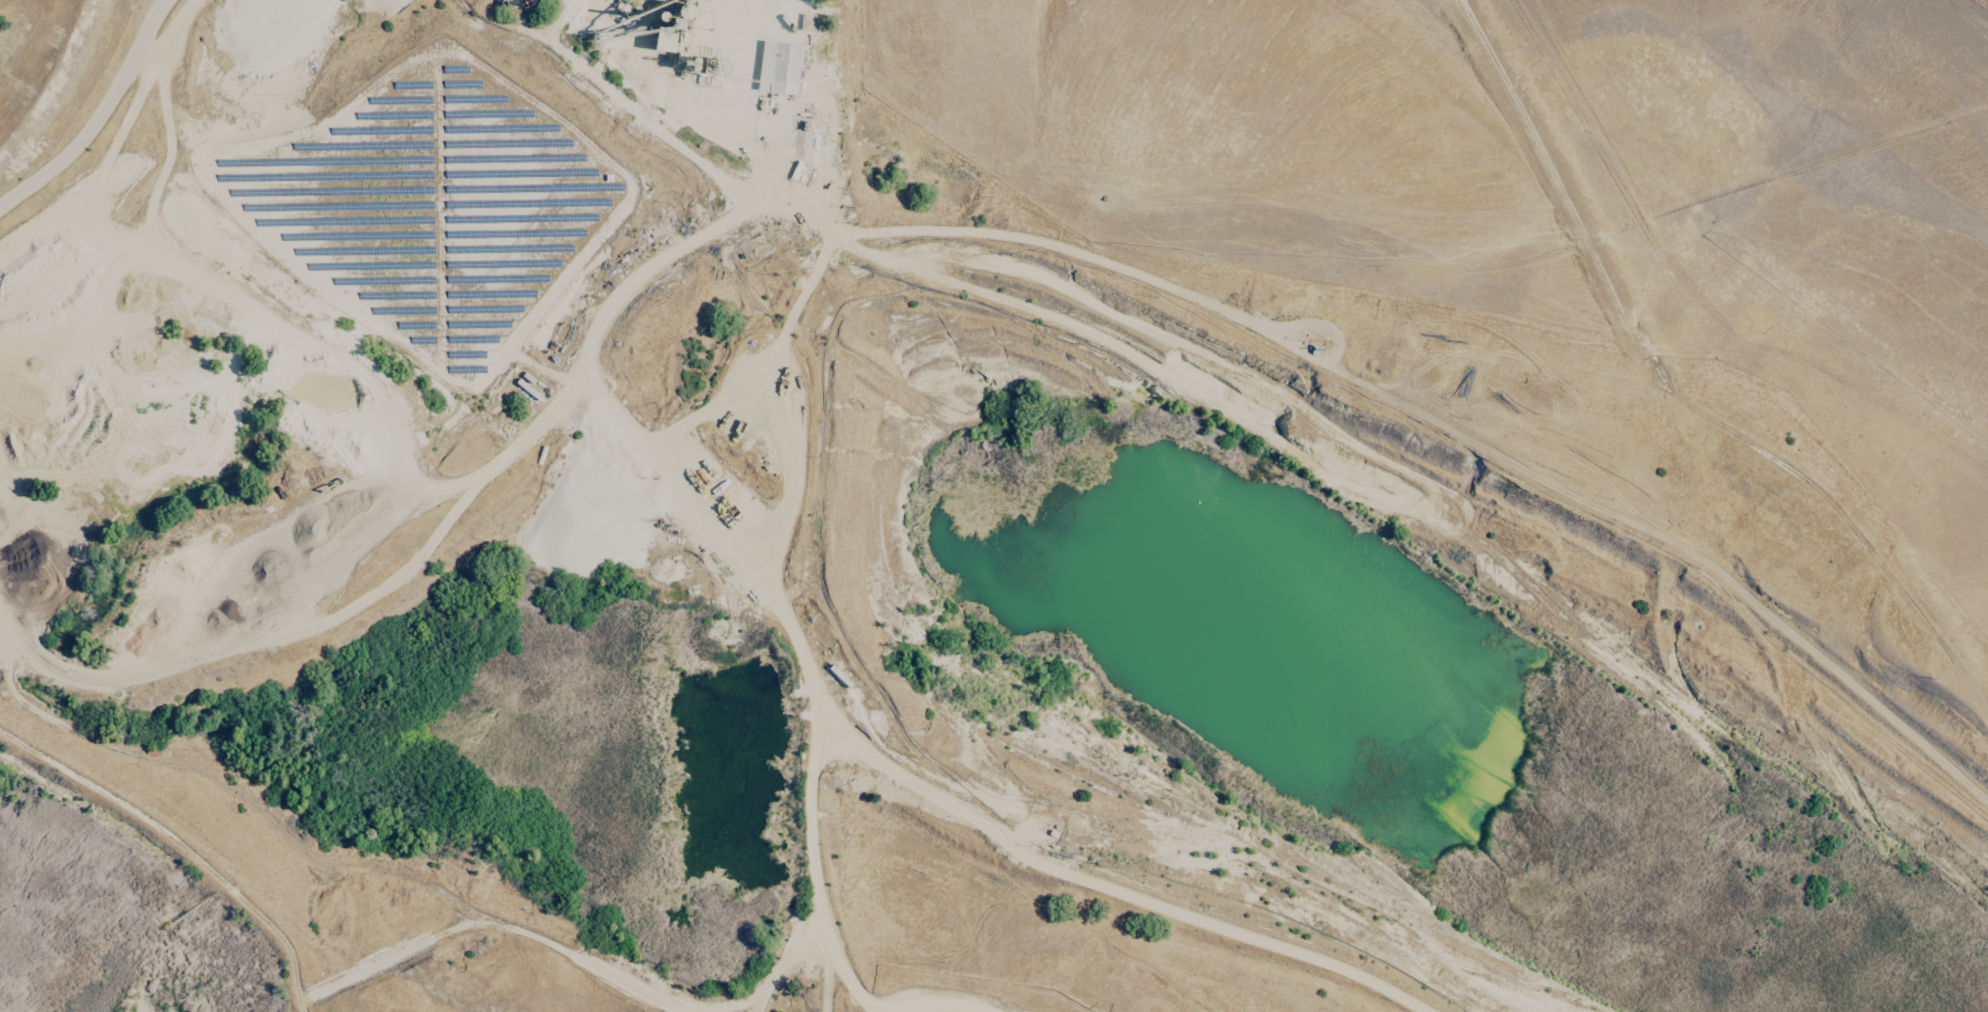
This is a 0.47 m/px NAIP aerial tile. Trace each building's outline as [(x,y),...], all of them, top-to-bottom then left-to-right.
[(756,90),(795,95),(801,44),(762,40),(756,90)]
